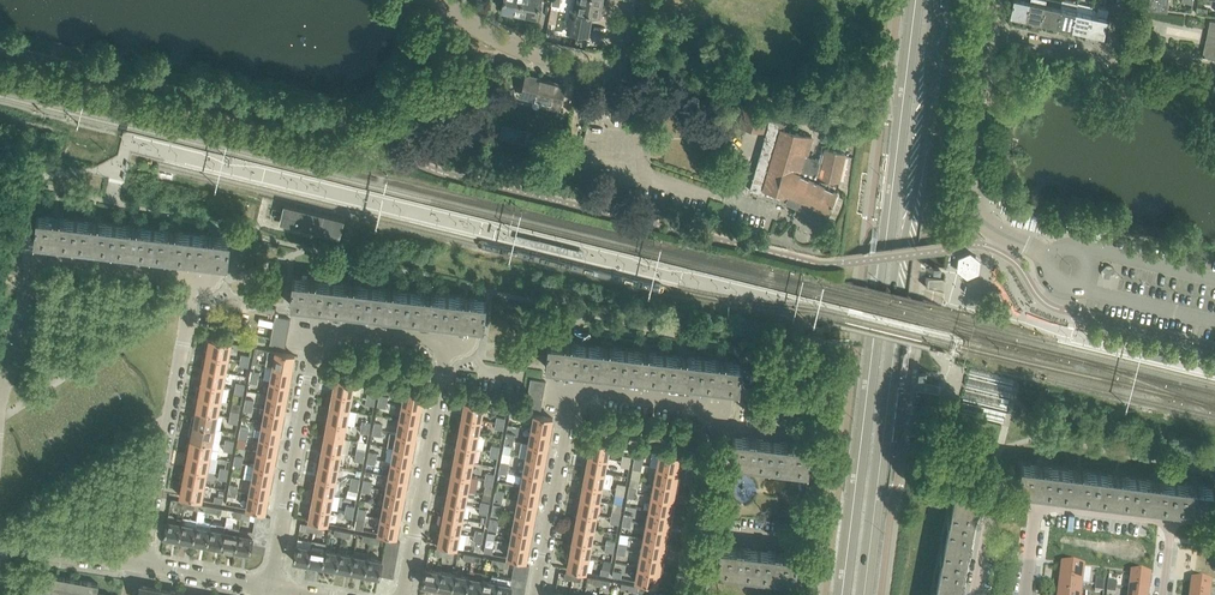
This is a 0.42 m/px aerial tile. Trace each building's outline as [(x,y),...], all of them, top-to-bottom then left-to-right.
[(502,9),(504,9),(504,11),(508,12),(508,10),(519,12),(521,0),(503,0),(502,9)] [(519,12),(537,15),(539,0),(521,0),(519,12)] [(572,33),(588,36),(591,17),(589,17),(590,12),(599,13),(601,0),(574,0),(572,9),(576,9),(572,33)] [(1009,13),(1026,17),(1029,0),(1012,0),(1009,13)] [(1026,17),(1041,20),(1045,0),(1029,0),(1026,17)] [(1056,24),(1061,0),(1045,0),(1041,20),(1056,24)] [(1056,24),(1072,27),(1077,2),(1067,0),(1061,0),(1056,24)] [(1148,6),(1166,9),(1168,0),(1149,0),(1148,6)] [(1077,2),(1072,27),(1087,30),(1092,9),(1093,6),(1077,2)] [(1092,9),(1087,30),(1103,34),(1107,16),(1108,10),(1098,8),(1098,10),(1092,9)] [(1208,28),(1208,30),(1207,34),(1214,36),(1214,29),(1208,28)] [(1205,41),(1214,44),(1214,36),(1207,34),(1205,41)] [(1205,41),(1204,49),(1214,51),(1214,44),(1205,41)] [(1202,56),(1214,59),(1214,51),(1204,49),(1202,56)] [(558,109),(562,95),(565,84),(529,75),(526,88),(525,87),(525,89),(526,90),(524,96),(550,102),(549,106),(558,109)] [(763,129),(767,111),(786,116),(788,109),(761,102),(760,104),(746,100),(739,123),(763,129)] [(838,181),(845,153),(825,148),(822,160),(806,155),(812,136),(783,128),(784,124),(770,119),(750,189),(764,193),(765,188),(786,194),(784,199),(798,206),(799,204),(804,207),(803,209),(804,209),(800,217),(820,226),(823,218),(824,218),(836,190),(835,189),(837,180),(838,181)] [(280,221),(279,222),(340,236),(340,235),(342,225),(344,218),(343,218),(294,206),(284,204),(282,211),(280,220),(280,221)] [(75,220),(37,215),(34,241),(35,241),(35,238),(73,243),(75,220)] [(73,243),(82,244),(111,247),(114,224),(75,220),(73,243)] [(111,247),(120,248),(150,252),(153,229),(114,224),(111,247)] [(150,252),(159,253),(189,256),(191,233),(153,229),(150,252)] [(189,256),(197,257),(227,261),(227,263),(228,263),(230,238),(191,233),(189,256)] [(959,257),(958,269),(967,276),(970,275),(972,255),(970,253),(959,257)] [(979,260),(972,255),(970,275),(978,271),(979,260)] [(291,301),(299,302),(329,305),(332,282),(293,278),(290,303),(291,301)] [(945,280),(929,280),(928,289),(944,293),(945,280)] [(329,305),(368,310),(370,287),(332,282),(329,305)] [(368,310),(376,311),(406,314),(409,291),(370,287),(368,310)] [(406,314),(445,319),(448,296),(409,291),(406,314)] [(445,319),(475,322),(483,323),(483,326),(486,301),(448,296),(445,319)] [(290,318),(289,318),(275,315),(274,322),(289,325),(290,318)] [(289,325),(274,322),(272,330),(288,332),(289,325)] [(288,332),(272,330),(271,337),(286,339),(288,332)] [(271,337),(270,344),(285,346),(286,339),(271,337)] [(229,356),(231,342),(209,338),(208,339),(207,339),(205,348),(210,349),(209,352),(229,356)] [(587,345),(548,340),(545,366),(546,366),(546,363),(584,368),(587,345)] [(626,349),(587,345),(584,368),(623,372),(626,349)] [(268,349),(266,363),(273,364),(294,368),(295,360),(294,359),(294,354),(268,349)] [(665,354),(626,349),(623,372),(662,377),(665,354)] [(203,357),(202,366),(226,370),(229,356),(209,352),(209,353),(206,353),(209,354),(208,358),(203,357)] [(703,359),(665,354),(662,377),(701,381),(703,359)] [(742,363),(703,359),(701,381),(739,386),(738,388),(739,388),(742,363)] [(273,364),(270,379),(289,382),(290,378),(292,378),(294,368),(273,364)] [(204,377),(204,381),(223,385),(226,370),(202,366),(200,376),(204,377)] [(960,409),(1005,420),(1014,377),(970,367),(960,409)] [(352,394),(355,380),(335,377),(333,377),(331,386),(333,386),(332,391),(352,394)] [(546,381),(544,380),(541,380),(531,378),(529,385),(544,388),(546,381)] [(288,388),(289,382),(270,379),(267,393),(289,397),(290,388),(288,388)] [(198,386),(196,395),(221,399),(223,385),(204,381),(201,381),(203,382),(203,387),(198,386)] [(544,388),(529,385),(528,392),(543,395),(544,388)] [(424,394),(424,393),(404,390),(402,403),(421,407),(422,403),(424,403),(425,394),(424,394)] [(330,396),(328,404),(349,408),(352,394),(332,391),(331,396),(330,396)] [(542,402),(543,395),(528,392),(526,400),(542,402)] [(267,393),(265,407),(284,411),(285,406),(287,407),(289,397),(267,393)] [(196,409),(218,414),(221,399),(196,395),(194,404),(199,405),(198,410),(196,409)] [(526,400),(525,406),(540,409),(542,402),(526,400)] [(481,418),(484,404),(464,401),(462,401),(461,410),(463,411),(462,415),(481,418)] [(420,413),(421,407),(402,403),(399,418),(420,422),(422,413),(420,413)] [(328,415),(327,419),(347,423),(349,408),(328,404),(326,414),(328,415)] [(284,412),(284,411),(265,407),(262,422),(283,426),(285,416),(283,416),(284,412)] [(193,414),(191,423),(215,428),(218,414),(196,409),(196,410),(198,410),(197,415),(193,414)] [(552,423),(553,417),(533,414),(531,428),(552,432),(554,423),(552,423)] [(459,420),(457,429),(479,433),(481,418),(462,415),(461,420),(459,420)] [(399,418),(396,432),(415,436),(416,431),(418,432),(420,422),(399,418)] [(347,423),(327,419),(326,424),(324,424),(323,433),(344,437),(347,423)] [(262,422),(259,436),(279,440),(280,435),(281,435),(283,426),(262,422)] [(191,423),(189,433),(194,433),(193,438),(190,437),(190,438),(193,438),(212,442),(215,428),(191,423)] [(531,428),(528,442),(547,446),(548,441),(550,442),(552,432),(531,428)] [(457,439),(457,443),(476,447),(479,433),(457,429),(455,439),(457,439)] [(390,431),(388,445),(388,446),(393,447),(415,451),(416,441),(414,441),(415,436),(396,432),(390,431)] [(239,432),(237,447),(244,448),(245,440),(247,440),(248,434),(239,432)] [(323,443),(322,448),(341,451),(344,437),(323,433),(321,443),(323,443)] [(278,444),(279,440),(259,436),(257,450),(278,454),(280,445),(278,444)] [(731,459),(769,464),(772,441),(756,440),(749,438),(733,436),(730,462),(731,459)] [(187,442),(185,452),(210,457),(212,442),(193,438),(192,443),(187,442)] [(589,449),(588,453),(608,457),(610,443),(591,439),(591,440),(589,439),(587,449),(589,449)] [(811,446),(810,446),(795,444),(787,443),(772,441),(769,464),(807,468),(807,471),(808,471),(811,446)] [(546,451),(547,446),(528,442),(525,457),(547,461),(548,451),(546,451)] [(454,448),(452,457),(473,461),(476,447),(457,443),(456,449),(454,448)] [(393,447),(391,461),(410,465),(411,460),(413,460),(415,451),(393,447)] [(341,451),(322,448),(321,453),(319,452),(317,462),(345,467),(347,453),(341,451)] [(257,450),(254,465),(273,468),(274,463),(276,463),(278,454),(257,450)] [(187,467),(207,471),(210,457),(185,452),(184,461),(188,462),(188,466),(185,466),(187,467)] [(502,452),(499,467),(508,468),(511,454),(502,452)] [(683,457),(681,457),(682,456),(659,452),(656,466),(677,469),(677,465),(681,466),(682,465),(681,465),(683,457)] [(585,458),(584,467),(605,471),(608,457),(588,453),(587,459),(585,458)] [(452,467),(451,472),(470,476),(473,461),(452,457),(450,467),(452,467)] [(525,457),(523,471),(542,474),(543,470),(545,470),(547,461),(525,457)] [(409,469),(410,465),(391,461),(388,475),(409,479),(411,470),(409,469)] [(641,469),(642,463),(634,461),(632,468),(641,469)] [(316,476),(336,480),(342,481),(345,467),(317,462),(316,471),(317,471),(316,476)] [(1019,486),(1028,487),(1057,491),(1060,468),(1021,463),(1018,489),(1019,489),(1019,486)] [(273,473),(273,468),(254,465),(251,479),(273,483),(274,473),(273,473)] [(675,475),(677,469),(656,466),(653,480),(678,485),(680,476),(675,475)] [(182,470),(180,481),(204,485),(207,471),(187,467),(187,471),(182,470)] [(584,477),(583,482),(602,486),(605,471),(584,467),(582,477),(584,477)] [(1057,491),(1096,496),(1099,473),(1060,468),(1057,491)] [(541,479),(542,474),(523,471),(520,485),(541,489),(543,479),(541,479)] [(448,476),(446,486),(468,490),(475,491),(476,492),(478,477),(470,476),(451,472),(450,477),(448,476)] [(1096,496),(1105,497),(1134,500),(1137,478),(1099,473),(1096,496)] [(388,475),(385,490),(405,493),(406,488),(408,488),(409,479),(388,475)] [(314,481),(312,490),(333,494),(336,480),(316,476),(315,481),(314,481)] [(1134,500),(1173,505),(1176,483),(1137,478),(1134,500)] [(251,479),(249,493),(268,497),(269,491),(271,492),(273,483),(251,479)] [(979,501),(977,500),(980,485),(980,484),(955,479),(955,480),(958,480),(950,518),(973,522),(976,507),(978,507),(976,506),(977,501),(979,501)] [(653,480),(651,494),(671,498),(672,494),(676,494),(678,485),(653,480)] [(202,499),(204,485),(180,481),(178,489),(183,490),(182,495),(180,494),(180,495),(202,499)] [(580,486),(578,496),(600,500),(602,486),(583,482),(582,487),(580,486)] [(1173,505),(1202,509),(1211,510),(1211,513),(1214,487),(1176,483),(1173,505)] [(520,485),(518,499),(536,503),(537,498),(539,498),(541,489),(520,485)] [(446,500),(465,504),(468,490),(446,486),(445,495),(447,496),(446,500)] [(312,499),(311,505),(330,509),(333,494),(312,490),(310,499),(312,499)] [(404,497),(405,493),(385,490),(383,504),(404,508),(406,498),(404,497)] [(267,501),(268,497),(249,493),(246,507),(267,511),(269,501),(267,501)] [(670,503),(671,498),(651,494),(648,508),(673,513),(674,504),(670,503)] [(579,506),(578,511),(597,514),(600,500),(578,496),(577,505),(579,506)] [(170,504),(184,507),(185,501),(171,498),(170,504)] [(536,507),(536,503),(518,499),(515,514),(536,518),(538,508),(536,507)] [(443,505),(441,514),(463,518),(470,520),(473,505),(465,504),(446,500),(445,505),(443,505)] [(185,501),(184,506),(199,509),(200,503),(185,501)] [(200,503),(199,509),(206,510),(213,512),(214,506),(205,504),(200,503)] [(383,504),(380,518),(399,522),(400,516),(402,516),(404,508),(383,504)] [(330,509),(311,505),(310,509),(308,509),(307,519),(328,523),(330,509)] [(648,508),(645,523),(666,527),(667,522),(671,523),(673,513),(648,508)] [(575,515),(573,525),(594,529),(597,514),(578,511),(577,515),(575,515)] [(256,514),(255,521),(270,524),(271,517),(256,514)] [(363,529),(366,516),(357,514),(355,528),(363,529)] [(440,529),(460,532),(463,518),(441,514),(439,523),(441,524),(440,529)] [(534,526),(536,518),(515,514),(512,527),(531,531),(532,526),(534,526)] [(167,519),(164,536),(179,539),(182,522),(182,520),(168,517),(167,519)] [(965,561),(969,545),(970,545),(971,545),(969,544),(970,539),(972,539),(972,538),(970,538),(973,522),(950,518),(948,517),(948,518),(950,518),(943,556),(941,555),(941,556),(943,556),(965,561)] [(398,526),(399,522),(380,518),(377,532),(399,536),(400,526),(398,526)] [(196,525),(193,541),(207,544),(211,523),(204,522),(197,520),(196,525)] [(268,532),(270,524),(255,521),(253,529),(268,532)] [(196,525),(182,522),(179,539),(193,541),(196,525)] [(211,523),(207,544),(220,546),(224,526),(211,523)] [(665,532),(666,527),(645,523),(643,537),(667,542),(669,532),(665,532)] [(573,534),(572,539),(592,543),(594,529),(573,525),(571,533),(573,534)] [(224,526),(220,546),(235,549),(238,533),(239,530),(239,529),(231,527),(224,526)] [(512,527),(509,543),(530,547),(532,536),(530,536),(531,531),(512,527)] [(267,539),(268,532),(253,529),(252,536),(252,537),(267,539)] [(460,532),(440,529),(440,533),(438,533),(436,543),(457,547),(460,532)] [(252,536),(238,533),(235,549),(250,552),(250,550),(251,543),(252,537),(252,536)] [(265,546),(267,539),(252,537),(251,543),(265,546)] [(643,537),(640,551),(660,555),(661,550),(666,551),(667,542),(643,537)] [(296,543),(293,560),(308,563),(311,546),(312,540),(298,538),(297,544),(297,543),(296,543)] [(386,538),(384,546),(399,548),(400,541),(386,538)] [(569,543),(568,553),(589,557),(592,543),(572,539),(571,543),(569,543)] [(605,545),(614,547),(615,541),(607,539),(605,545)] [(265,546),(251,543),(250,550),(264,553),(265,546)] [(529,555),(530,547),(509,543),(507,556),(526,560),(527,554),(529,555)] [(492,553),(493,547),(485,545),(484,552),(492,553)] [(325,549),(311,546),(308,563),(322,565),(325,549)] [(397,556),(399,548),(384,546),(383,553),(397,556)] [(759,550),(736,547),(720,546),(717,571),(718,571),(718,568),(756,573),(759,550)] [(322,565),(336,568),(339,552),(325,549),(322,565)] [(798,555),(797,554),(759,550),(756,573),(795,577),(794,580),(795,580),(798,555)] [(660,560),(660,555),(640,551),(637,566),(662,570),(664,561),(660,560)] [(336,568),(351,571),(354,554),(339,552),(336,568)] [(396,563),(397,556),(383,553),(382,560),(396,563)] [(587,571),(589,557),(568,553),(566,564),(568,564),(567,567),(587,571)] [(351,571),(365,573),(368,557),(354,554),(351,571)] [(481,556),(472,554),(471,561),(479,562),(481,556)] [(965,561),(943,556),(936,594),(933,593),(933,594),(935,594),(939,594),(959,594),(961,583),(963,583),(961,582),(962,577),(964,577),(964,576),(962,576),(965,561)] [(382,560),(368,557),(365,573),(379,576),(379,574),(381,567),(382,560)] [(491,564),(499,566),(501,560),(492,558),(491,564)] [(611,560),(603,558),(600,573),(609,575),(611,560)] [(396,563),(382,560),(381,567),(395,569),(396,563)] [(509,561),(501,560),(499,566),(508,568),(509,561)] [(515,562),(513,570),(528,573),(529,565),(515,562)] [(637,566),(635,580),(657,584),(657,583),(655,583),(656,579),(660,579),(662,570),(637,566)] [(1084,569),(1061,566),(1059,566),(1058,575),(1060,576),(1060,580),(1082,582),(1084,569)] [(393,577),(395,569),(381,567),(379,574),(393,577)] [(422,584),(436,587),(439,570),(425,568),(422,584)] [(436,587),(451,589),(454,573),(439,570),(436,587)] [(527,580),(528,573),(513,570),(512,577),(527,580)] [(28,589),(22,588),(21,594),(107,594),(97,593),(99,583),(46,573),(43,592),(28,589)] [(454,573),(451,589),(465,592),(468,576),(454,573)] [(479,594),(480,594),(494,594),(498,575),(492,574),(491,580),(482,579),(479,594)] [(1150,577),(1151,577),(1131,574),(1131,575),(1129,588),(1148,591),(1149,587),(1151,587),(1151,586),(1152,578),(1150,577)] [(494,594),(509,594),(510,592),(511,584),(511,583),(512,578),(498,575),(494,594)] [(468,576),(465,592),(479,594),(482,579),(468,576)] [(525,587),(527,580),(512,577),(512,578),(511,583),(511,584),(525,587)] [(1056,594),(1065,594),(1081,594),(1082,582),(1060,580),(1059,585),(1057,584),(1057,585),(1056,594)] [(620,589),(624,589),(623,594),(628,594),(629,590),(630,584),(621,582),(620,589)] [(1211,584),(1191,582),(1190,582),(1189,591),(1188,591),(1191,592),(1190,594),(1209,594),(1211,585),(1211,584)] [(154,587),(140,584),(138,594),(153,594),(154,587)] [(511,584),(510,592),(524,594),(525,587),(511,584)]
